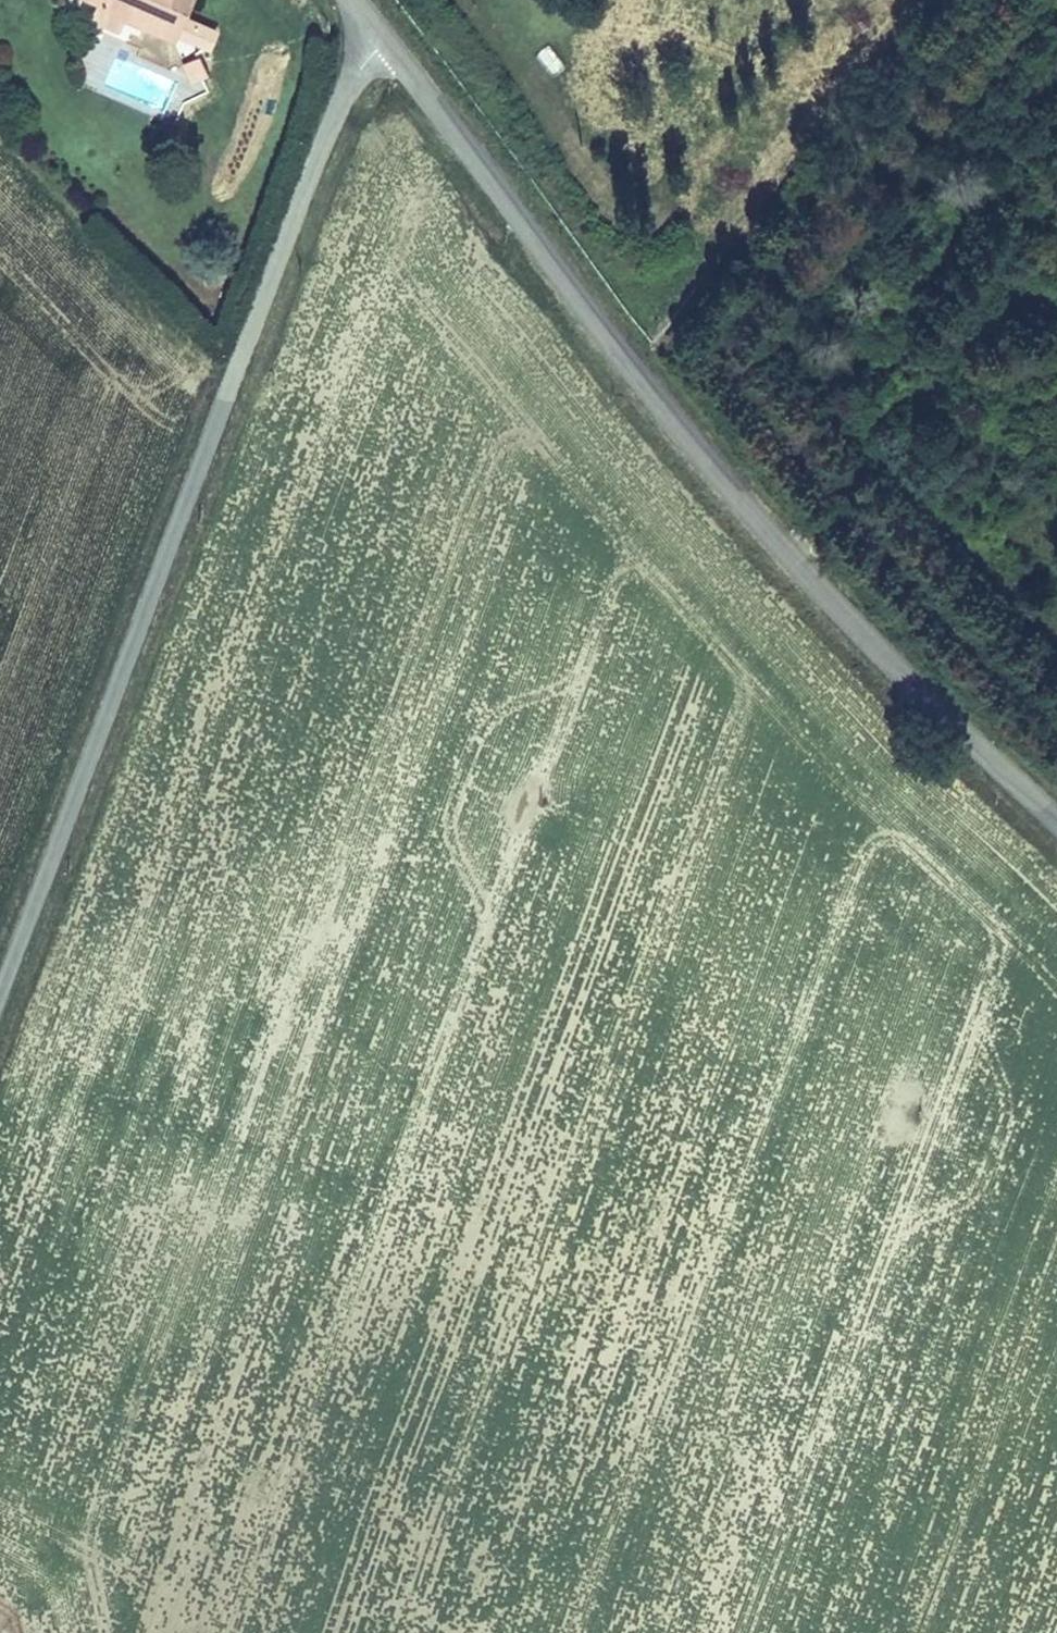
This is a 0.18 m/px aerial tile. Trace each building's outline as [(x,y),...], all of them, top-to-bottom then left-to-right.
[(104,7),(99,19),(123,30),(126,23),(130,13),(159,26),(161,27),(173,0),(107,0),(104,7)] [(159,26),(130,13),(126,23),(155,36),(159,26)] [(191,83),(209,76),(199,54),(182,61),(191,83)]
